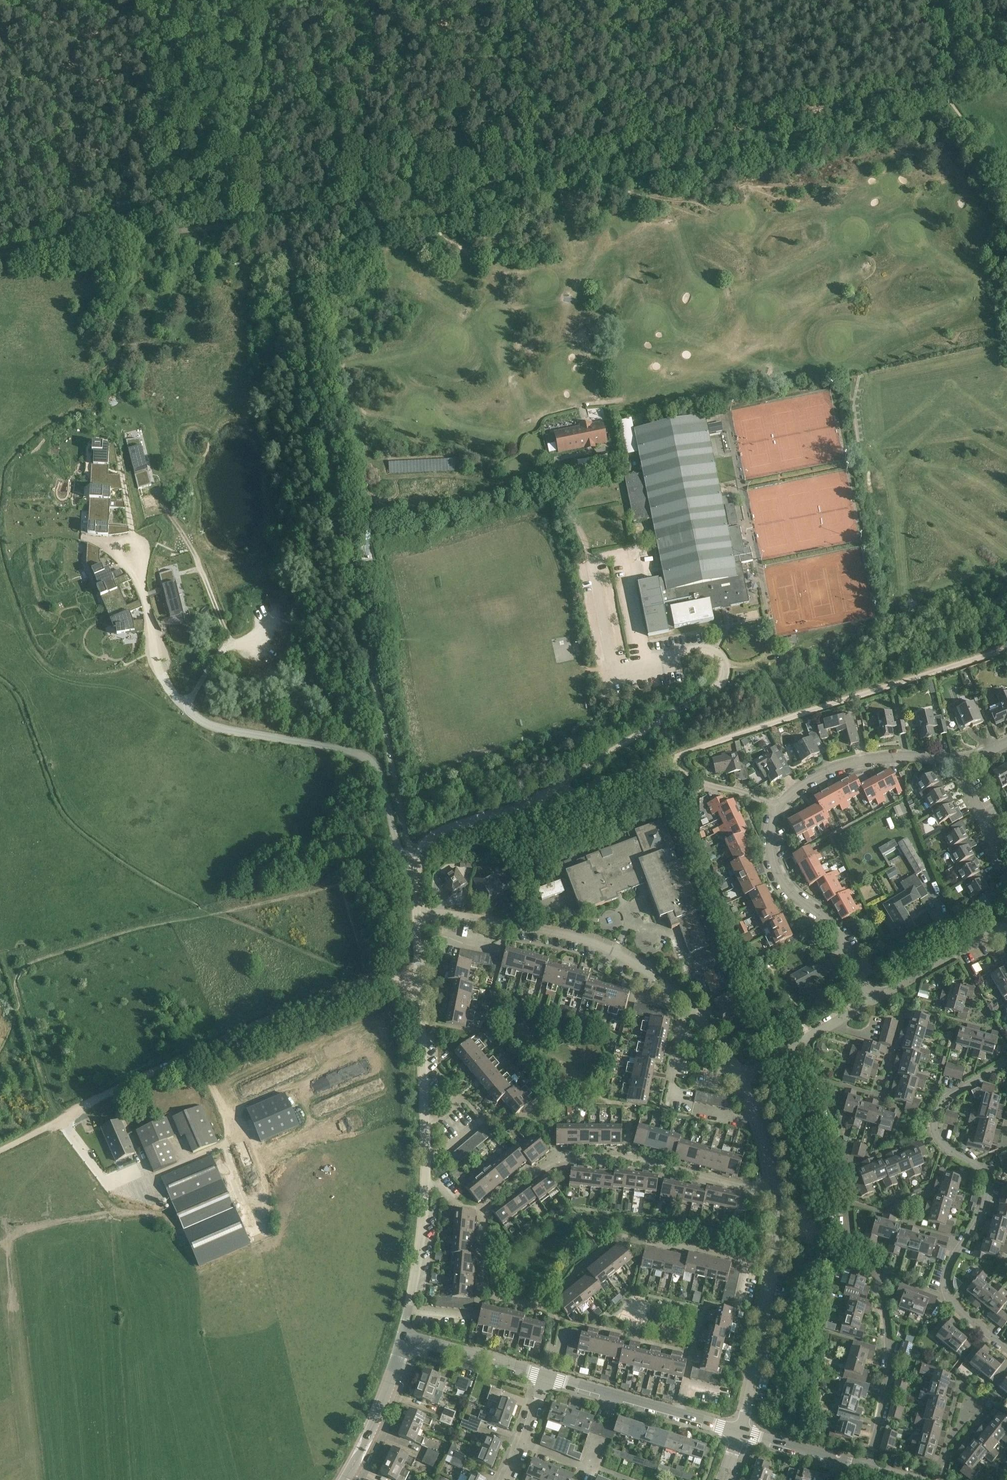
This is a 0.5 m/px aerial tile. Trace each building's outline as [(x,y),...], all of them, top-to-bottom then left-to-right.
[(737,576),(735,565),(728,528),(723,506),(728,505),(726,497),(721,498),(705,416),(634,430),(632,420),(621,422),(627,453),(638,451),(664,578),(638,583),(648,636),(669,632),(668,630),(714,621),(712,610),(723,608),(722,605),(729,604),(729,606),(749,603),(744,575),(737,576)] [(603,424),(558,433),(561,451),(606,442),(603,424)] [(140,440),(126,440),(138,489),(151,486),(140,440)] [(93,443),(92,452),(94,452),(94,458),(93,482),(121,484),(119,476),(108,476),(109,464),(117,465),(115,451),(115,450),(114,449),(114,448),(113,447),(113,446),(112,446),(111,445),(110,445),(109,444),(107,444),(95,443),(93,443)] [(388,472),(454,470),(454,458),(388,461),(388,472)] [(642,474),(642,473),(467,508),(471,529),(555,512),(567,558),(656,540),(642,474)] [(90,493),(90,499),(92,499),(91,507),(110,508),(110,502),(111,490),(122,491),(121,484),(93,482),(92,488),(90,488),(90,493)] [(88,530),(88,534),(90,535),(92,535),(95,536),(97,536),(99,536),(101,536),(103,536),(105,536),(107,536),(108,536),(112,536),(116,536),(120,535),(123,535),(127,534),(129,533),(128,528),(109,527),(110,508),(91,507),(91,508),(90,524),(88,524),(88,530)] [(753,561),(752,560),(750,548),(744,549),(739,526),(728,528),(735,565),(753,561)] [(371,544),(361,547),(364,563),(374,561),(371,544)] [(89,554),(88,562),(95,579),(99,587),(117,580),(114,573),(111,574),(109,569),(104,571),(100,561),(100,550),(98,549),(95,547),(95,554),(89,554)] [(871,620),(870,612),(806,622),(798,569),(765,574),(775,635),(871,620)] [(173,571),(160,574),(171,619),(184,615),(173,571)] [(99,587),(97,588),(99,592),(101,597),(103,596),(104,599),(106,598),(109,605),(110,605),(107,606),(110,614),(127,607),(124,599),(121,600),(117,590),(120,589),(119,587),(125,584),(123,577),(117,580),(99,587)] [(127,607),(110,614),(111,616),(112,619),(111,620),(111,621),(112,624),(114,629),(116,629),(117,636),(121,635),(125,635),(125,633),(135,632),(137,631),(137,633),(144,632),(144,633),(144,631),(144,628),(144,624),(144,621),(134,622),(130,613),(142,608),(140,601),(127,607)] [(990,711),(996,725),(1006,720),(1006,693),(997,697),(1000,706),(990,711)] [(977,707),(974,709),(972,703),(954,710),(957,718),(960,717),(964,728),(972,725),(973,727),(983,722),(980,714),(977,707)] [(899,735),(906,734),(904,721),(893,723),(891,711),(877,714),(880,728),(877,729),(879,739),(893,737),(891,728),(898,726),(899,735)] [(921,729),(918,729),(921,740),(934,736),(932,727),(938,726),(941,735),(947,733),(944,721),(942,721),(941,716),(933,718),(932,712),(918,715),(921,729)] [(857,733),(853,722),(851,714),(842,716),(843,717),(823,722),(824,726),(817,728),(818,733),(819,735),(820,739),(828,737),(826,731),(836,728),(837,733),(846,730),(850,745),(859,743),(857,733)] [(814,722),(806,724),(808,733),(817,730),(814,722)] [(812,741),(819,738),(817,730),(808,735),(810,738),(793,747),(801,763),(819,753),(812,741)] [(722,757),(712,759),(716,774),(726,771),(726,774),(734,772),(746,770),(741,747),(736,748),(737,755),(736,754),(730,755),(730,753),(722,755),(722,757)] [(759,761),(756,763),(760,771),(765,779),(768,777),(770,782),(771,783),(782,777),(779,771),(788,766),(780,752),(774,755),(768,758),(768,756),(762,759),(761,759),(759,760),(759,761)] [(991,770),(993,773),(1002,789),(1006,786),(1006,773),(1003,767),(998,770),(996,768),(994,769),(993,768),(991,770)] [(902,791),(900,788),(891,772),(889,773),(888,772),(888,771),(880,776),(889,791),(894,788),(897,794),(902,791)] [(934,792),(942,788),(945,786),(939,777),(936,779),(933,772),(915,783),(921,793),(919,794),(922,799),(934,792)] [(880,776),(870,781),(882,803),(885,801),(885,800),(882,795),(889,791),(880,776)] [(869,802),(860,786),(855,778),(853,779),(852,777),(844,781),(853,798),(859,795),(862,800),(866,798),(868,802),(869,802)] [(844,781),(834,787),(846,809),(850,807),(847,801),(853,798),(844,781)] [(870,781),(860,786),(869,802),(875,799),(878,804),(877,805),(879,808),(884,806),(882,803),(870,781)] [(834,787),(824,792),(833,809),(839,806),(842,811),(846,809),(834,787)] [(943,808),(954,802),(948,792),(945,794),(942,788),(934,792),(922,799),(924,798),(930,808),(933,813),(943,808)] [(827,812),(833,809),(824,792),(816,797),(817,799),(815,800),(818,805),(829,826),(830,826),(826,819),(830,817),(827,812)] [(721,819),(738,811),(734,802),(732,803),(731,801),(725,804),(722,797),(707,804),(712,815),(718,812),(721,819)] [(952,824),(963,817),(957,808),(954,809),(951,804),(954,802),(943,808),(933,813),(939,824),(949,818),(952,824)] [(825,829),(829,826),(818,805),(809,810),(817,826),(822,824),(825,829)] [(809,810),(798,816),(812,841),(814,840),(814,839),(812,836),(814,835),(811,830),(817,826),(809,810)] [(721,832),(740,822),(739,820),(741,819),(741,820),(742,819),(738,811),(721,819),(724,825),(719,828),(721,832)] [(798,816),(788,821),(797,838),(803,835),(807,843),(807,844),(812,841),(798,816)] [(700,821),(701,822),(703,826),(709,824),(706,818),(701,821),(700,821)] [(669,851),(675,849),(664,820),(635,831),(637,838),(586,857),(588,864),(565,872),(581,913),(618,898),(616,893),(620,891),(621,893),(649,883),(654,896),(651,897),(660,919),(667,916),(671,929),(679,926),(690,953),(709,946),(696,913),(700,912),(681,862),(674,864),(669,851)] [(956,844),(968,838),(964,832),(967,830),(962,821),(951,827),(954,833),(944,838),(950,848),(956,845),(956,844)] [(731,839),(742,834),(748,832),(743,823),(743,824),(742,824),(740,822),(721,832),(722,836),(728,833),(731,838),(731,839)] [(725,854),(745,845),(744,843),(745,842),(746,843),(742,834),(731,839),(731,838),(725,841),(728,848),(723,850),(725,854)] [(915,874),(916,875),(925,870),(907,838),(897,844),(915,874)] [(950,848),(947,850),(956,865),(974,855),(970,849),(973,848),(977,845),(974,841),(971,843),(968,838),(956,844),(956,845),(950,848)] [(747,857),(752,854),(748,846),(747,846),(747,847),(746,848),(745,845),(725,854),(725,855),(721,856),(722,861),(727,859),(732,857),(734,862),(747,857)] [(820,854),(818,850),(812,853),(809,847),(792,856),(797,864),(798,864),(797,864),(799,863),(800,865),(820,854)] [(715,854),(712,848),(710,848),(706,850),(709,857),(715,854)] [(725,867),(724,867),(726,871),(732,868),(735,875),(752,867),(748,859),(746,860),(745,858),(752,855),(752,854),(747,857),(734,862),(725,866),(725,867)] [(820,854),(800,865),(801,867),(800,868),(799,867),(799,868),(803,876),(819,867),(816,861),(822,858),(820,854)] [(976,867),(979,865),(974,855),(956,865),(959,871),(956,872),(962,883),(972,877),(971,877),(979,872),(976,867)] [(808,884),(810,883),(811,885),(818,881),(831,874),(828,870),(825,864),(819,867),(803,876),(808,884)] [(837,869),(835,866),(831,868),(828,870),(831,874),(838,871),(837,869)] [(735,887),(755,878),(754,876),(755,875),(756,876),(752,867),(735,875),(738,880),(733,883),(735,887)] [(885,873),(890,880),(899,874),(894,867),(885,873)] [(467,885),(461,876),(456,869),(446,876),(444,873),(444,874),(449,882),(441,887),(444,886),(451,896),(467,885)] [(822,892),(837,884),(834,877),(839,874),(838,871),(831,874),(818,881),(819,883),(818,884),(817,884),(822,892)] [(972,877),(962,883),(965,888),(971,898),(981,893),(981,892),(988,888),(985,882),(988,880),(982,871),(979,872),(971,877),(972,877)] [(507,880),(500,884),(494,874),(484,881),(472,878),(472,879),(477,885),(487,903),(512,889),(507,880)] [(927,895),(921,886),(916,875),(915,874),(900,883),(905,892),(883,905),(901,935),(915,927),(903,907),(919,898),(920,900),(927,895)] [(762,888),(758,879),(757,879),(758,880),(756,881),(755,878),(735,887),(737,892),(742,889),(745,895),(749,894),(748,893),(762,888)] [(717,883),(718,884),(721,891),(729,887),(725,879),(717,882),(717,883)] [(541,899),(564,891),(559,880),(537,888),(541,899)] [(833,899),(853,889),(853,888),(849,890),(847,887),(841,890),(837,884),(822,892),(826,900),(828,899),(829,901),(833,899)] [(744,908),(767,897),(767,895),(768,895),(769,895),(765,886),(762,888),(748,893),(749,894),(751,899),(745,902),(746,903),(743,904),(744,908)] [(994,898),(1000,894),(998,889),(994,891),(992,886),(981,892),(981,893),(971,898),(980,914),(998,904),(994,898)] [(852,902),(853,901),(849,895),(855,892),(853,889),(833,899),(834,901),(832,902),(831,902),(836,910),(852,902)] [(758,914),(775,907),(771,898),(770,899),(769,900),(767,897),(744,908),(748,907),(750,911),(755,908),(758,914)] [(860,905),(856,907),(853,901),(852,902),(836,910),(840,918),(841,918),(842,917),(844,919),(863,909),(860,905)] [(760,926),(777,918),(776,916),(778,915),(778,916),(779,915),(775,907),(758,914),(761,920),(755,923),(757,928),(760,926)] [(734,914),(731,916),(733,920),(740,916),(738,912),(733,914),(734,914)] [(770,934),(787,926),(783,918),(781,919),(780,917),(777,918),(760,926),(762,930),(768,928),(770,934)] [(743,922),(736,926),(740,934),(741,936),(742,936),(748,933),(743,922)] [(774,952),(788,946),(785,940),(790,938),(789,935),(790,935),(791,935),(787,926),(770,934),(771,934),(765,937),(770,948),(771,947),(774,952)] [(745,943),(753,939),(749,932),(748,933),(742,936),(745,943)] [(510,977),(517,951),(516,953),(514,953),(514,951),(506,948),(501,967),(507,969),(505,976),(510,977)] [(464,961),(467,951),(460,949),(459,955),(458,960),(464,961)] [(1003,951),(1001,950),(1000,950),(990,956),(996,966),(987,971),(997,987),(1006,981),(1006,958),(1003,951)] [(471,963),(473,952),(467,951),(464,961),(471,963)] [(522,974),(527,954),(520,952),(519,954),(517,953),(517,952),(517,951),(510,977),(515,978),(516,972),(522,974)] [(477,964),(479,953),(473,952),(471,963),(472,963),(477,964)] [(531,983),(538,957),(537,959),(535,958),(535,956),(527,954),(522,974),(528,975),(526,981),(531,983)] [(496,967),(498,956),(491,955),(489,966),(496,967)] [(547,964),(548,964),(549,960),(541,958),(540,960),(538,959),(538,957),(531,983),(536,984),(537,978),(543,979),(547,964)] [(458,960),(452,958),(451,967),(453,967),(452,970),(450,969),(450,970),(476,975),(477,970),(470,969),(472,963),(471,963),(464,961),(458,960)] [(792,976),(800,991),(825,977),(824,976),(831,972),(832,975),(840,971),(833,959),(826,964),(820,968),(817,962),(792,976)] [(563,989),(570,964),(563,962),(561,968),(561,967),(560,969),(558,969),(558,967),(550,996),(554,997),(556,993),(557,987),(563,989)] [(555,966),(548,964),(547,964),(543,979),(542,983),(548,984),(546,991),(547,991),(545,995),(550,996),(558,967),(557,969),(555,968),(555,966)] [(572,998),(579,972),(578,972),(578,974),(576,974),(576,972),(575,971),(577,966),(570,964),(563,989),(568,990),(566,996),(567,997),(567,998),(571,999),(572,998)] [(579,972),(572,998),(576,999),(578,993),(584,994),(589,976),(589,975),(591,969),(584,967),(582,973),(581,973),(581,975),(578,974),(579,972)] [(450,972),(449,974),(446,973),(445,979),(444,979),(444,980),(454,981),(467,984),(473,985),(474,979),(475,980),(476,975),(450,970),(452,970),(452,972),(450,972)] [(584,994),(581,1005),(587,1007),(586,1008),(591,1009),(597,986),(595,985),(597,978),(589,976),(584,994)] [(768,977),(762,980),(766,988),(772,985),(768,977)] [(472,991),(473,985),(467,984),(454,981),(453,989),(454,990),(454,992),(452,992),(478,997),(479,993),(472,991)] [(1006,1004),(1006,981),(997,987),(1006,1003),(1006,1004)] [(608,987),(601,985),(600,987),(598,986),(598,984),(597,986),(591,1009),(596,1010),(597,1004),(603,1006),(608,987)] [(975,988),(966,985),(965,989),(952,986),(950,992),(942,990),(941,996),(964,1003),(966,997),(972,998),(975,988)] [(612,1015),(618,991),(616,991),(616,989),(608,987),(603,1006),(609,1007),(607,1014),(612,1015)] [(625,1012),(630,992),(622,990),(621,992),(619,992),(619,990),(619,989),(618,991),(612,1015),(617,1016),(618,1010),(625,1012)] [(477,1002),(478,997),(452,992),(454,993),(453,995),(452,995),(450,1003),(469,1006),(470,1000),(477,1002)] [(724,1026),(740,1014),(732,1003),(735,1001),(730,994),(719,1003),(722,1007),(721,1008),(722,1010),(716,1015),(724,1026)] [(963,1008),(964,1003),(941,996),(939,1002),(946,1004),(945,1010),(954,1013),(953,1017),(966,1020),(969,1010),(963,1008)] [(468,1012),(469,1006),(450,1003),(448,1010),(450,1011),(450,1013),(448,1013),(478,1019),(479,1014),(475,1013),(468,1012)] [(639,1016),(641,1005),(635,1003),(632,1014),(639,1016)] [(993,1007),(991,1003),(987,1005),(991,1013),(1000,1008),(997,1004),(993,1007)] [(561,1005),(560,1011),(568,1013),(569,1007),(561,1005)] [(645,1017),(647,1006),(641,1005),(639,1016),(645,1017)] [(651,1018),(653,1007),(647,1006),(645,1017),(650,1018),(651,1018)] [(663,1021),(666,1010),(659,1008),(657,1019),(663,1021)] [(670,1022),(672,1011),(666,1010),(663,1021),(670,1022)] [(927,1024),(929,1018),(906,1012),(905,1018),(911,1020),(909,1026),(933,1033),(935,1026),(927,1024)] [(478,1019),(448,1013),(450,1014),(449,1016),(447,1016),(446,1024),(465,1028),(466,1022),(473,1023),(474,1019),(478,1019)] [(586,1025),(587,1021),(588,1019),(577,1016),(576,1022),(586,1025)] [(657,1019),(651,1018),(650,1018),(649,1024),(642,1023),(642,1027),(667,1032),(665,1032),(666,1029),(668,1030),(669,1022),(670,1022),(663,1021),(657,1019)] [(896,1029),(898,1022),(885,1018),(884,1025),(896,1029)] [(968,1049),(974,1026),(968,1024),(966,1030),(960,1029),(956,1042),(953,1042),(951,1050),(960,1052),(961,1047),(968,1049)] [(894,1034),(896,1029),(884,1025),(882,1031),(894,1034)] [(932,1038),(933,1033),(909,1026),(907,1031),(901,1030),(900,1036),(923,1042),(924,1036),(932,1038)] [(978,1034),(980,1028),(974,1026),(968,1049),(974,1050),(972,1058),(978,1059),(985,1036),(978,1034)] [(667,1033),(667,1032),(642,1027),(641,1032),(647,1033),(646,1039),(665,1043),(667,1035),(665,1035),(665,1032),(667,1033)] [(893,1040),(894,1034),(882,1031),(880,1036),(893,1040)] [(992,1055),(998,1033),(992,1031),(990,1037),(985,1036),(978,1059),(984,1061),(986,1054),(992,1055)] [(891,1046),(893,1040),(880,1036),(879,1043),(891,1046)] [(921,1049),(923,1042),(900,1036),(898,1042),(904,1044),(902,1050),(905,1051),(928,1058),(930,1052),(921,1049)] [(664,1051),(665,1043),(646,1039),(645,1045),(638,1044),(634,1043),(633,1047),(638,1048),(637,1048),(663,1054),(663,1053),(661,1053),(661,1050),(664,1051)] [(485,1042),(482,1044),(479,1041),(474,1045),(470,1040),(455,1053),(462,1061),(485,1043),(485,1042)] [(879,1053),(885,1055),(887,1048),(864,1042),(862,1049),(852,1046),(850,1052),(874,1058),(877,1059),(879,1053)] [(486,1048),(485,1048),(488,1046),(485,1043),(462,1061),(462,1062),(464,1060),(465,1062),(464,1063),(469,1070),(484,1057),(480,1052),(486,1048)] [(663,1054),(637,1048),(636,1053),(643,1054),(642,1060),(655,1063),(661,1064),(662,1056),(660,1056),(661,1053),(663,1054)] [(927,1063),(928,1058),(905,1051),(903,1056),(897,1055),(895,1061),(918,1068),(920,1061),(927,1063)] [(873,1064),(874,1058),(850,1052),(849,1057),(856,1059),(855,1066),(877,1072),(879,1066),(873,1064)] [(476,1078),(478,1077),(496,1061),(493,1058),(488,1062),(484,1057),(469,1070),(474,1076),(476,1075),(477,1076),(476,1078)] [(499,1065),(499,1064),(502,1062),(500,1059),(496,1061),(478,1077),(476,1078),(478,1077),(479,1079),(478,1080),(483,1086),(498,1074),(494,1069),(499,1065)] [(642,1060),(636,1059),(635,1065),(628,1064),(627,1068),(653,1074),(653,1073),(651,1073),(651,1070),(653,1071),(655,1063),(642,1060)] [(916,1074),(918,1068),(895,1061),(894,1067),(899,1069),(898,1075),(902,1076),(926,1083),(927,1077),(916,1074)] [(950,1077),(953,1065),(947,1063),(946,1066),(943,1075),(950,1077)] [(956,1079),(959,1067),(953,1065),(950,1077),(956,1079)] [(875,1078),(877,1072),(855,1066),(853,1072),(845,1070),(842,1082),(854,1085),(856,1080),(867,1083),(869,1077),(875,1078)] [(962,1080),(965,1068),(959,1067),(956,1079),(962,1080)] [(653,1074),(627,1068),(626,1073),(632,1075),(631,1080),(650,1084),(652,1076),(650,1076),(651,1073),(653,1074)] [(491,1093),(510,1078),(507,1074),(502,1078),(498,1074),(483,1086),(488,1092),(489,1091),(491,1093),(490,1094),(490,1095),(491,1093)] [(924,1088),(926,1083),(902,1076),(900,1082),(894,1080),(893,1086),(915,1092),(917,1086),(924,1088)] [(493,1095),(491,1097),(497,1103),(501,1099),(516,1086),(517,1086),(510,1078),(491,1093),(493,1095)] [(649,1092),(650,1084),(631,1080),(630,1086),(623,1085),(622,1089),(646,1094),(648,1095),(648,1094),(646,1094),(647,1092),(649,1092)] [(1002,1113),(1004,1107),(998,1105),(1000,1099),(990,1096),(991,1093),(993,1094),(995,1086),(983,1083),(981,1090),(978,1089),(976,1099),(982,1101),(980,1107),(1002,1113)] [(508,1107),(528,1091),(525,1087),(520,1091),(516,1086),(501,1099),(507,1105),(508,1104),(510,1106),(508,1107)] [(913,1099),(915,1092),(893,1086),(891,1093),(896,1094),(895,1100),(906,1104),(904,1110),(917,1113),(920,1101),(913,1099)] [(528,1091),(508,1107),(508,1108),(510,1106),(512,1108),(510,1109),(515,1116),(530,1104),(532,1102),(528,1097),(531,1094),(535,1091),(535,1089),(533,1087),(528,1091)] [(646,1097),(646,1094),(622,1089),(621,1094),(628,1096),(627,1102),(646,1106),(648,1097),(646,1097)] [(855,1098),(856,1092),(846,1089),(843,1098),(847,1099),(843,1112),(850,1114),(847,1125),(853,1127),(859,1103),(861,1099),(855,1098)] [(700,1104),(702,1093),(696,1091),(694,1102),(700,1104)] [(706,1105),(708,1094),(702,1093),(700,1104),(706,1105)] [(285,1094),(248,1110),(261,1143),(299,1126),(285,1094)] [(712,1106),(714,1095),(708,1094),(706,1105),(712,1106)] [(719,1107),(720,1096),(714,1095),(712,1106),(719,1107)] [(724,1108),(731,1110),(732,1107),(733,1099),(726,1098),(724,1108)] [(873,1101),(868,1099),(867,1099),(865,1105),(859,1103),(853,1127),(859,1129),(861,1121),(867,1123),(873,1101)] [(878,1108),(878,1105),(879,1102),(873,1101),(867,1123),(874,1125),(871,1135),(876,1137),(883,1113),(884,1110),(878,1108)] [(217,1143),(209,1124),(202,1106),(173,1118),(181,1137),(185,1135),(193,1153),(217,1143)] [(1001,1119),(1002,1113),(980,1107),(979,1113),(971,1111),(970,1117),(993,1123),(995,1118),(1001,1119)] [(898,1120),(901,1112),(890,1109),(889,1115),(883,1113),(876,1137),(882,1138),(884,1131),(891,1133),(894,1119),(898,1120)] [(950,1125),(953,1113),(946,1111),(943,1123),(950,1125)] [(950,1125),(954,1126),(955,1126),(958,1114),(953,1113),(950,1125)] [(996,1124),(993,1123),(970,1117),(968,1123),(978,1125),(977,1132),(999,1138),(1001,1132),(995,1130),(996,1124)] [(177,1162),(167,1140),(174,1137),(166,1119),(136,1132),(154,1172),(177,1162)] [(108,1143),(126,1135),(120,1120),(101,1129),(108,1143)] [(643,1149),(649,1128),(639,1125),(633,1144),(640,1146),(640,1148),(641,1149),(643,1149)] [(567,1148),(567,1126),(556,1126),(556,1146),(563,1146),(563,1148),(567,1148)] [(578,1146),(578,1126),(567,1126),(567,1148),(571,1148),(571,1146),(578,1146)] [(589,1148),(589,1126),(578,1126),(578,1146),(585,1146),(585,1148),(589,1148)] [(600,1146),(600,1126),(589,1126),(589,1148),(593,1148),(593,1146),(600,1146)] [(611,1149),(611,1126),(600,1126),(600,1146),(607,1146),(607,1149),(611,1149)] [(622,1146),(622,1126),(611,1126),(611,1149),(614,1149),(614,1146),(622,1146)] [(482,1135),(488,1131),(484,1127),(479,1131),(482,1135)] [(654,1150),(660,1131),(649,1128),(643,1149),(647,1150),(648,1148),(654,1150)] [(486,1140),(482,1135),(479,1131),(474,1135),(481,1144),(483,1143),(486,1140)] [(486,1140),(491,1136),(491,1135),(488,1131),(482,1135),(486,1140)] [(664,1155),(670,1134),(660,1131),(654,1150),(661,1152),(661,1154),(664,1155)] [(997,1144),(999,1138),(977,1132),(975,1139),(969,1137),(966,1147),(989,1153),(990,1149),(991,1143),(997,1144)] [(675,1160),(680,1141),(681,1137),(670,1134),(664,1155),(668,1156),(669,1154),(675,1156),(674,1160),(675,1160)] [(126,1135),(108,1143),(116,1161),(134,1153),(126,1135)] [(477,1148),(481,1144),(474,1135),(469,1139),(477,1148)] [(549,1152),(537,1137),(536,1137),(528,1144),(542,1161),(545,1158),(543,1156),(549,1152)] [(472,1152),(477,1148),(469,1139),(464,1143),(472,1152)] [(684,1165),(690,1144),(680,1141),(675,1160),(681,1162),(680,1164),(684,1165)] [(927,1154),(921,1141),(903,1149),(905,1154),(915,1177),(921,1174),(918,1167),(924,1165),(921,1157),(927,1154)] [(467,1156),(472,1152),(464,1143),(460,1147),(467,1156)] [(481,1144),(477,1148),(479,1151),(485,1146),(483,1143),(481,1144)] [(867,1146),(864,1145),(860,1144),(856,1143),(855,1143),(853,1149),(865,1152),(867,1146)] [(539,1163),(542,1161),(528,1144),(519,1151),(516,1146),(515,1146),(528,1161),(532,1166),(537,1161),(539,1163)] [(690,1144),(684,1165),(688,1166),(688,1164),(695,1166),(700,1147),(690,1144)] [(523,1166),(528,1161),(515,1146),(507,1153),(521,1170),(524,1168),(523,1166)] [(462,1160),(467,1156),(460,1147),(455,1151),(462,1160)] [(711,1150),(700,1147),(695,1166),(702,1167),(701,1170),(705,1171),(711,1150)] [(863,1159),(865,1152),(853,1149),(851,1155),(863,1159)] [(716,1171),(721,1153),(711,1150),(705,1171),(709,1172),(709,1170),(716,1171)] [(457,1164),(462,1160),(455,1151),(450,1156),(457,1164)] [(915,1177),(905,1154),(900,1156),(897,1151),(891,1153),(900,1175),(907,1172),(910,1179),(915,1177)] [(518,1173),(521,1170),(507,1153),(499,1160),(511,1175),(517,1171),(518,1173)] [(726,1177),(732,1155),(721,1153),(716,1171),(723,1173),(722,1176),(726,1177)] [(895,1177),(900,1175),(891,1153),(885,1156),(888,1161),(882,1164),(892,1187),(898,1184),(895,1177)] [(998,1157),(1003,1169),(1006,1167),(1006,1153),(998,1157)] [(737,1177),(742,1158),(732,1155),(726,1177),(729,1178),(730,1175),(737,1177)] [(212,1156),(161,1177),(184,1232),(235,1211),(212,1156)] [(892,1187),(882,1164),(881,1162),(876,1164),(873,1158),(867,1161),(876,1183),(883,1180),(886,1189),(892,1187)] [(506,1180),(511,1175),(499,1160),(490,1167),(505,1184),(508,1181),(506,1180)] [(871,1185),(876,1183),(867,1161),(861,1163),(864,1169),(858,1172),(862,1183),(857,1185),(862,1197),(874,1191),(871,1185)] [(582,1167),(578,1166),(578,1169),(571,1168),(569,1185),(580,1187),(582,1167)] [(502,1186),(505,1184),(490,1167),(482,1174),(495,1189),(500,1185),(502,1186)] [(587,1168),(582,1167),(580,1187),(591,1188),(593,1171),(587,1170),(587,1168)] [(604,1170),(599,1169),(599,1172),(593,1171),(591,1188),(601,1189),(604,1170)] [(626,1169),(621,1169),(621,1171),(614,1170),(614,1173),(612,1191),(613,1191),(613,1187),(623,1189),(626,1169)] [(631,1170),(626,1169),(623,1189),(634,1190),(636,1173),(630,1172),(631,1170)] [(608,1173),(609,1170),(604,1170),(601,1189),(612,1191),(614,1173),(608,1173)] [(645,1192),(648,1172),(643,1171),(642,1174),(636,1173),(634,1190),(645,1192)] [(652,1173),(648,1172),(645,1192),(656,1193),(658,1176),(652,1175),(652,1173)] [(959,1184),(965,1186),(968,1176),(955,1172),(954,1176),(944,1174),(943,1180),(937,1178),(935,1185),(957,1190),(959,1184)] [(490,1194),(495,1189),(482,1174),(474,1181),(488,1198),(491,1195),(490,1194)] [(557,1187),(546,1174),(541,1178),(540,1176),(536,1178),(548,1194),(557,1187)] [(540,1201),(548,1194),(536,1178),(532,1182),(533,1184),(529,1187),(540,1201)] [(675,1180),(671,1179),(670,1179),(670,1182),(664,1180),(660,1197),(670,1199),(675,1180)] [(680,1181),(675,1180),(670,1199),(681,1202),(685,1185),(679,1184),(680,1181)] [(485,1200),(488,1198),(474,1181),(465,1188),(478,1203),(484,1199),(485,1200)] [(692,1204),(696,1185),(692,1184),(691,1186),(685,1185),(681,1202),(692,1204)] [(540,1201),(529,1187),(527,1185),(522,1188),(521,1186),(517,1189),(529,1205),(537,1199),(539,1201),(540,1201)] [(701,1186),(696,1185),(692,1204),(702,1206),(706,1189),(700,1188),(701,1186)] [(955,1197),(957,1190),(935,1185),(933,1191),(939,1192),(938,1198),(961,1204),(963,1199),(955,1197)] [(718,1186),(714,1186),(713,1186),(713,1188),(706,1187),(706,1189),(702,1206),(703,1206),(703,1203),(713,1205),(718,1186)] [(723,1188),(718,1186),(713,1205),(724,1208),(728,1191),(722,1190),(723,1188)] [(520,1212),(529,1205),(517,1189),(513,1192),(514,1194),(510,1198),(520,1212)] [(735,1210),(739,1191),(734,1190),(734,1192),(728,1191),(724,1208),(735,1210)] [(744,1192),(739,1191),(735,1210),(746,1213),(750,1196),(743,1195),(744,1192)] [(904,1200),(904,1199),(902,1194),(896,1196),(898,1202),(904,1200)] [(891,1205),(898,1202),(896,1196),(889,1199),(891,1205)] [(961,1204),(938,1198),(935,1197),(933,1203),(927,1202),(926,1208),(948,1214),(950,1208),(959,1211),(961,1204)] [(1001,1197),(999,1203),(1006,1206),(1006,1199),(1001,1197)] [(511,1218),(520,1212),(510,1198),(505,1202),(503,1200),(499,1203),(511,1218)] [(586,1199),(579,1198),(578,1205),(585,1206),(586,1199)] [(502,1225),(511,1218),(499,1203),(496,1205),(497,1207),(492,1211),(502,1225)] [(994,1204),(992,1211),(998,1213),(996,1218),(993,1217),(993,1218),(1006,1222),(1006,1208),(994,1204)] [(946,1220),(948,1214),(926,1208),(924,1214),(930,1216),(928,1222),(939,1225),(938,1231),(950,1235),(954,1222),(946,1220)] [(235,1211),(184,1232),(199,1267),(250,1245),(235,1211)] [(475,1212),(456,1211),(455,1221),(477,1223),(477,1220),(475,1220),(475,1212)] [(890,1217),(885,1215),(883,1215),(882,1221),(876,1219),(872,1230),(866,1229),(863,1241),(875,1244),(877,1237),(883,1239),(890,1217)] [(894,1224),(896,1218),(890,1217),(883,1239),(890,1241),(887,1253),(892,1255),(899,1231),(900,1226),(894,1224)] [(993,1218),(992,1224),(986,1222),(984,1228),(1006,1235),(1006,1233),(1006,1222),(993,1218)] [(476,1227),(477,1223),(455,1221),(454,1232),(474,1234),(474,1227),(476,1227)] [(532,1228),(528,1223),(523,1227),(527,1232),(532,1228)] [(912,1228),(907,1227),(906,1227),(905,1232),(899,1231),(892,1255),(899,1256),(900,1250),(906,1251),(912,1228)] [(917,1236),(919,1230),(912,1228),(906,1251),(912,1253),(910,1260),(916,1261),(923,1238),(917,1236)] [(1006,1235),(984,1228),(982,1234),(988,1236),(987,1242),(984,1241),(1006,1248),(1006,1241),(1005,1241),(1006,1235)] [(473,1241),(474,1234),(454,1232),(453,1243),(475,1245),(475,1241),(473,1241)] [(923,1238),(916,1261),(922,1263),(924,1256),(943,1261),(946,1250),(949,1238),(931,1233),(929,1239),(923,1238)] [(984,1241),(982,1247),(976,1245),(973,1258),(985,1262),(987,1255),(996,1258),(998,1251),(1006,1253),(1006,1248),(984,1241)] [(475,1249),(475,1245),(453,1243),(452,1254),(472,1255),(472,1249),(475,1249)] [(633,1259),(632,1258),(620,1243),(615,1248),(613,1246),(610,1248),(624,1266),(633,1259)] [(656,1248),(653,1247),(652,1250),(645,1248),(641,1267),(651,1270),(656,1248)] [(616,1272),(624,1266),(610,1248),(607,1251),(609,1253),(603,1257),(616,1272)] [(660,1249),(656,1248),(651,1270),(662,1272),(666,1253),(660,1251),(660,1249)] [(677,1253),(674,1252),(673,1255),(666,1253),(662,1272),(672,1275),(677,1253)] [(681,1254),(677,1253),(672,1275),(683,1278),(684,1274),(687,1258),(681,1256),(681,1254)] [(699,1254),(696,1253),(695,1256),(688,1254),(687,1258),(684,1274),(694,1276),(699,1254)] [(476,1256),(472,1255),(452,1254),(456,1255),(455,1265),(477,1267),(477,1263),(475,1263),(476,1256)] [(703,1255),(699,1254),(694,1276),(705,1278),(709,1259),(703,1257),(703,1255)] [(607,1279),(616,1272),(603,1257),(598,1262),(597,1260),(593,1262),(607,1279)] [(716,1280),(720,1259),(717,1258),(716,1260),(709,1259),(705,1278),(716,1280)] [(724,1260),(720,1259),(716,1280),(716,1281),(726,1283),(726,1282),(727,1276),(729,1270),(730,1264),(724,1262),(724,1260)] [(599,1286),(607,1279),(593,1262),(591,1265),(592,1266),(586,1271),(589,1274),(599,1286)] [(741,1266),(740,1266),(731,1263),(730,1264),(729,1270),(740,1272),(741,1266)] [(477,1271),(477,1267),(455,1265),(454,1276),(474,1278),(474,1271),(477,1271)] [(866,1301),(870,1288),(864,1287),(865,1281),(857,1278),(859,1273),(844,1269),(840,1283),(847,1285),(844,1295),(851,1297),(866,1301)] [(972,1305),(987,1286),(982,1282),(987,1277),(977,1269),(969,1279),(974,1283),(966,1292),(971,1296),(967,1301),(972,1305)] [(738,1278),(740,1272),(729,1270),(727,1276),(738,1278)] [(599,1286),(589,1274),(584,1278),(582,1277),(579,1279),(593,1296),(601,1289),(599,1286)] [(473,1284),(474,1278),(454,1276),(453,1287),(475,1289),(475,1285),(473,1284)] [(737,1284),(738,1278),(727,1276),(726,1282),(737,1284)] [(585,1303),(593,1296),(579,1279),(576,1281),(578,1283),(572,1288),(585,1303)] [(963,1285),(955,1279),(954,1283),(954,1287),(955,1290),(958,1291),(963,1285)] [(736,1290),(737,1284),(726,1282),(726,1283),(725,1288),(736,1290)] [(918,1291),(914,1289),(900,1284),(895,1297),(902,1299),(898,1308),(911,1313),(918,1291)] [(986,1308),(1002,1289),(997,1285),(992,1290),(987,1286),(972,1305),(978,1309),(981,1304),(986,1308)] [(475,1292),(475,1289),(453,1287),(452,1297),(455,1297),(462,1298),(467,1299),(472,1299),(472,1292),(475,1292)] [(576,1310),(585,1303),(572,1288),(567,1292),(565,1290),(562,1293),(576,1310)] [(734,1297),(736,1290),(725,1288),(723,1294),(734,1297)] [(997,1324),(1005,1314),(1000,1311),(1006,1303),(1002,1298),(1006,1292),(1002,1289),(986,1308),(991,1312),(987,1316),(997,1324)] [(685,1301),(687,1292),(680,1291),(678,1299),(685,1301)] [(937,1298),(919,1291),(918,1291),(911,1313),(922,1317),(926,1308),(932,1310),(937,1298)] [(695,1292),(692,1302),(698,1304),(700,1297),(701,1294),(695,1292)] [(568,1317),(576,1310),(562,1293),(559,1295),(561,1297),(555,1301),(568,1317)] [(733,1303),(734,1297),(723,1294),(722,1301),(733,1303)] [(869,1315),(873,1303),(866,1301),(851,1297),(846,1315),(862,1319),(863,1313),(869,1315)] [(478,1325),(484,1327),(481,1339),(486,1340),(487,1334),(493,1311),(493,1309),(492,1311),(490,1310),(490,1308),(482,1306),(478,1324),(478,1325)] [(737,1319),(739,1312),(718,1307),(717,1314),(715,1314),(715,1313),(714,1312),(709,1311),(709,1315),(708,1315),(708,1316),(732,1322),(733,1318),(737,1319)] [(499,1330),(504,1311),(496,1309),(495,1311),(493,1311),(487,1334),(492,1335),(493,1329),(499,1330)] [(508,1339),(514,1315),(514,1314),(514,1313),(513,1315),(511,1315),(511,1313),(504,1311),(499,1330),(505,1332),(504,1338),(508,1339)] [(520,1335),(524,1320),(525,1316),(517,1314),(516,1316),(514,1315),(508,1339),(513,1340),(514,1334),(520,1335)] [(1002,1328),(1006,1322),(1006,1316),(1005,1314),(997,1324),(1002,1328)] [(860,1325),(862,1319),(846,1315),(840,1333),(862,1339),(866,1327),(860,1325)] [(946,1346),(957,1332),(952,1328),(956,1324),(945,1315),(931,1334),(946,1346)] [(708,1316),(708,1318),(707,1321),(712,1322),(713,1322),(713,1321),(715,1322),(713,1328),(713,1329),(730,1333),(734,1333),(736,1326),(732,1325),(732,1322),(708,1316)] [(529,1348),(534,1322),(534,1324),(531,1324),(532,1322),(524,1320),(520,1335),(519,1339),(525,1340),(524,1347),(529,1348)] [(541,1344),(541,1343),(545,1325),(537,1323),(537,1325),(534,1324),(535,1322),(534,1322),(529,1348),(533,1349),(535,1343),(541,1344)] [(713,1329),(713,1328),(709,1327),(708,1334),(706,1334),(705,1333),(701,1332),(700,1335),(699,1336),(724,1342),(724,1339),(728,1340),(730,1333),(713,1329)] [(594,1329),(592,1329),(589,1328),(588,1333),(588,1334),(589,1334),(588,1336),(582,1334),(581,1339),(579,1345),(578,1351),(577,1355),(584,1357),(585,1352),(588,1353),(594,1329)] [(582,1332),(572,1329),(570,1337),(581,1339),(582,1334),(582,1332)] [(594,1329),(588,1353),(589,1353),(588,1354),(591,1354),(591,1358),(598,1360),(603,1339),(596,1337),(597,1336),(598,1335),(599,1330),(595,1329),(596,1329),(594,1329)] [(976,1339),(971,1336),(965,1331),(961,1336),(957,1332),(946,1346),(961,1358),(976,1339)] [(615,1334),(613,1333),(613,1334),(610,1333),(609,1337),(609,1338),(610,1338),(609,1340),(603,1339),(598,1360),(605,1361),(606,1357),(609,1358),(615,1334)] [(617,1334),(615,1334),(609,1358),(613,1359),(612,1363),(619,1365),(623,1348),(624,1344),(617,1342),(618,1340),(619,1340),(620,1335),(617,1334)] [(906,1335),(904,1342),(914,1345),(916,1338),(906,1335)] [(723,1345),(724,1342),(699,1336),(699,1338),(698,1342),(703,1343),(704,1342),(706,1342),(705,1349),(730,1354),(731,1347),(723,1345)] [(579,1345),(581,1339),(570,1337),(568,1343),(579,1345)] [(872,1360),(876,1348),(853,1341),(848,1360),(864,1365),(866,1359),(872,1360)] [(635,1342),(634,1342),(630,1342),(629,1346),(630,1347),(629,1349),(623,1348),(619,1365),(618,1368),(625,1370),(626,1366),(630,1367),(635,1342)] [(637,1343),(635,1342),(630,1367),(633,1368),(632,1372),(639,1373),(644,1352),(637,1351),(638,1349),(639,1348),(640,1344),(637,1343)] [(911,1358),(915,1345),(914,1345),(904,1342),(902,1342),(899,1354),(908,1357),(911,1358)] [(989,1350),(980,1343),(979,1342),(965,1360),(980,1372),(990,1359),(986,1355),(989,1350)] [(578,1351),(579,1345),(568,1343),(567,1349),(578,1351)] [(656,1347),(655,1347),(651,1346),(650,1351),(651,1352),(651,1354),(644,1352),(639,1373),(646,1375),(647,1371),(651,1371),(656,1347)] [(658,1348),(656,1347),(651,1371),(654,1372),(653,1376),(660,1378),(665,1357),(659,1356),(659,1354),(660,1353),(661,1349),(658,1348)] [(577,1355),(578,1351),(567,1349),(566,1355),(577,1357),(577,1355)] [(731,1355),(730,1354),(705,1349),(703,1355),(701,1355),(700,1354),(696,1353),(695,1356),(695,1357),(719,1363),(720,1360),(724,1361),(729,1362),(731,1355)] [(677,1352),(676,1352),(672,1351),(671,1356),(672,1357),(672,1359),(665,1357),(660,1378),(667,1380),(666,1384),(670,1385),(677,1352)] [(679,1353),(679,1352),(677,1352),(670,1385),(674,1386),(675,1381),(682,1383),(686,1362),(680,1361),(680,1359),(681,1358),(682,1353),(679,1353)] [(575,1364),(577,1357),(566,1355),(564,1361),(575,1364)] [(718,1366),(719,1363),(695,1357),(694,1359),(694,1363),(698,1364),(699,1363),(701,1363),(700,1369),(700,1370),(706,1371),(712,1372),(718,1374),(725,1375),(726,1368),(718,1366)] [(1006,1368),(1006,1365),(999,1358),(995,1363),(990,1359),(980,1372),(994,1384),(1006,1368)] [(863,1370),(864,1365),(848,1360),(844,1378),(848,1379),(870,1386),(870,1385),(865,1384),(869,1372),(863,1370)] [(948,1372),(952,1367),(947,1363),(943,1368),(948,1372)] [(938,1370),(929,1367),(922,1365),(919,1374),(932,1378),(930,1384),(953,1390),(955,1384),(949,1382),(950,1376),(937,1372),(938,1370)] [(700,1370),(700,1369),(693,1367),(690,1379),(698,1381),(700,1370)] [(994,1384),(1006,1394),(1006,1368),(994,1384)] [(704,1382),(706,1371),(700,1370),(698,1381),(704,1382)] [(440,1377),(439,1376),(424,1371),(419,1384),(435,1390),(438,1383),(445,1386),(447,1379),(440,1377)] [(710,1383),(712,1372),(706,1371),(704,1382),(710,1383)] [(716,1385),(718,1374),(712,1372),(710,1383),(716,1385)] [(722,1386),(725,1375),(718,1374),(716,1385),(722,1386)] [(455,1388),(466,1392),(470,1380),(459,1376),(455,1388)] [(866,1398),(870,1386),(848,1379),(843,1397),(858,1402),(860,1396),(866,1398)] [(908,1383),(905,1382),(896,1380),(894,1386),(906,1389),(908,1383)] [(433,1396),(435,1390),(419,1384),(414,1397),(438,1406),(440,1399),(433,1396)] [(951,1396),(953,1390),(930,1384),(929,1390),(921,1388),(920,1393),(943,1400),(945,1395),(951,1396)] [(905,1396),(906,1389),(894,1386),(892,1392),(905,1396)] [(491,1388),(489,1394),(496,1397),(494,1403),(498,1404),(496,1411),(512,1417),(516,1404),(500,1398),(503,1392),(491,1388)] [(976,1399),(980,1394),(975,1390),(974,1391),(974,1390),(971,1394),(976,1399)] [(946,1401),(943,1400),(920,1393),(918,1400),(928,1402),(926,1409),(949,1415),(950,1409),(945,1407),(946,1401)] [(857,1408),(858,1402),(843,1397),(837,1416),(841,1417),(842,1417),(859,1422),(863,1410),(857,1408)] [(562,1426),(567,1409),(567,1407),(561,1405),(560,1407),(553,1405),(548,1422),(562,1426)] [(904,1408),(901,1407),(891,1405),(890,1411),(902,1415),(904,1408)] [(453,1419),(456,1412),(445,1408),(442,1415),(453,1419)] [(479,1427),(481,1422),(507,1430),(512,1417),(496,1411),(491,1409),(489,1414),(481,1411),(478,1419),(470,1416),(468,1422),(479,1427)] [(575,1430),(580,1414),(579,1414),(573,1412),(567,1409),(562,1426),(575,1430)] [(947,1421),(949,1415),(926,1409),(924,1415),(917,1414),(916,1419),(942,1426),(939,1425),(941,1419),(947,1421)] [(404,1423),(420,1430),(423,1423),(430,1426),(432,1419),(409,1410),(404,1423)] [(995,1410),(990,1415),(995,1419),(992,1424),(1006,1436),(1006,1420),(995,1410)] [(900,1421),(902,1415),(890,1411),(888,1417),(900,1421)] [(593,1421),(594,1418),(593,1418),(586,1416),(587,1416),(580,1414),(575,1430),(588,1435),(589,1432),(593,1421)] [(451,1426),(453,1419),(442,1415),(439,1422),(451,1426)] [(828,1439),(828,1440),(840,1443),(842,1437),(851,1440),(852,1440),(853,1434),(859,1436),(863,1423),(859,1422),(842,1417),(841,1417),(835,1435),(829,1434),(828,1439)] [(616,1428),(614,1433),(627,1437),(631,1422),(619,1418),(616,1428)] [(940,1432),(942,1426),(916,1419),(914,1425),(923,1427),(921,1433),(944,1440),(946,1434),(940,1432)] [(462,1420),(460,1427),(477,1433),(479,1427),(468,1422),(462,1420)] [(595,1434),(599,1422),(593,1421),(589,1432),(595,1434)] [(600,1436),(604,1424),(599,1422),(595,1434),(600,1436)] [(639,1441),(644,1426),(631,1422),(627,1437),(639,1441)] [(418,1436),(420,1430),(404,1423),(399,1436),(422,1446),(425,1439),(418,1436)] [(606,1438),(610,1426),(604,1424),(600,1436),(606,1438)] [(992,1424),(988,1429),(983,1425),(979,1430),(998,1445),(1002,1440),(1006,1444),(1006,1436),(992,1424)] [(610,1426),(606,1438),(612,1440),(614,1433),(616,1428),(610,1426)] [(652,1445),(656,1430),(644,1426),(639,1441),(652,1445)] [(664,1449),(668,1434),(656,1430),(652,1445),(664,1449)] [(896,1439),(897,1433),(885,1430),(883,1436),(896,1439)] [(994,1450),(998,1445),(979,1430),(975,1435),(980,1439),(976,1443),(995,1459),(999,1454),(994,1450)] [(942,1446),(944,1440),(921,1433),(920,1440),(913,1438),(911,1444),(935,1450),(937,1444),(942,1446)] [(497,1456),(502,1442),(482,1434),(476,1447),(481,1449),(497,1456)] [(676,1453),(680,1438),(668,1434),(664,1449),(676,1453)] [(557,1441),(557,1440),(543,1436),(540,1445),(554,1451),(555,1446),(557,1441)] [(883,1436),(879,1451),(886,1452),(887,1448),(893,1449),(896,1439),(883,1436)] [(570,1445),(570,1443),(558,1438),(557,1440),(557,1441),(555,1446),(554,1451),(567,1456),(570,1445)] [(689,1457),(693,1442),(680,1438),(676,1453),(689,1457)] [(995,1459),(976,1443),(973,1441),(970,1446),(965,1443),(961,1447),(979,1462),(984,1457),(991,1463),(995,1459)] [(700,1465),(701,1461),(706,1447),(693,1442),(689,1457),(695,1459),(693,1463),(700,1465)] [(933,1456),(935,1450),(911,1444),(910,1450),(917,1452),(915,1458),(937,1464),(939,1458),(933,1456)] [(574,1452),(575,1446),(570,1445),(568,1450),(567,1456),(579,1461),(582,1455),(574,1452)] [(492,1468),(497,1456),(481,1449),(476,1447),(474,1453),(471,1452),(468,1459),(471,1460),(492,1468)] [(979,1462),(961,1447),(957,1453),(961,1457),(957,1462),(965,1468),(960,1474),(968,1479),(973,1479),(979,1472),(975,1468),(979,1462)] [(387,1461),(402,1469),(405,1463),(412,1466),(415,1460),(393,1449),(387,1461)] [(436,1461),(439,1454),(428,1449),(425,1455),(436,1461)] [(620,1459),(622,1453),(609,1449),(607,1454),(620,1459)] [(452,1458),(464,1463),(467,1457),(455,1451),(452,1458)] [(634,1457),(626,1454),(622,1453),(620,1459),(632,1463),(634,1457)] [(433,1468),(436,1461),(425,1455),(422,1463),(433,1468)] [(777,1476),(771,1474),(767,1473),(769,1465),(764,1464),(766,1459),(759,1457),(755,1469),(752,1479),(776,1479),(777,1476)] [(461,1470),(464,1463),(452,1458),(449,1465),(461,1470)] [(638,1458),(636,1464),(644,1467),(646,1461),(638,1458)] [(792,1459),(786,1458),(784,1465),(790,1466),(792,1459)] [(546,1466),(540,1463),(533,1460),(527,1476),(536,1479),(540,1479),(546,1466)] [(402,1469),(387,1461),(380,1474),(393,1479),(405,1479),(406,1478),(409,1472),(402,1469)] [(651,1462),(649,1468),(657,1471),(659,1465),(651,1462)] [(560,1467),(554,1465),(553,1468),(546,1465),(546,1466),(540,1479),(555,1479),(560,1467)] [(663,1466),(661,1472),(669,1475),(671,1469),(663,1466)] [(555,1479),(571,1479),(572,1479),(572,1477),(573,1476),(572,1476),(566,1474),(566,1473),(560,1471),(561,1468),(560,1467),(555,1479)] [(1006,1475),(1006,1468),(1005,1467),(998,1477),(1002,1479),(1003,1479),(1006,1475)] [(797,1472),(789,1469),(786,1479),(795,1479),(797,1472)] [(464,1470),(461,1475),(460,1475),(458,1479),(486,1479),(464,1470)] [(675,1471),(674,1476),(681,1479),(683,1473),(675,1471)] [(816,1475),(804,1472),(804,1471),(803,1473),(797,1472),(795,1479),(815,1479),(816,1475)]
